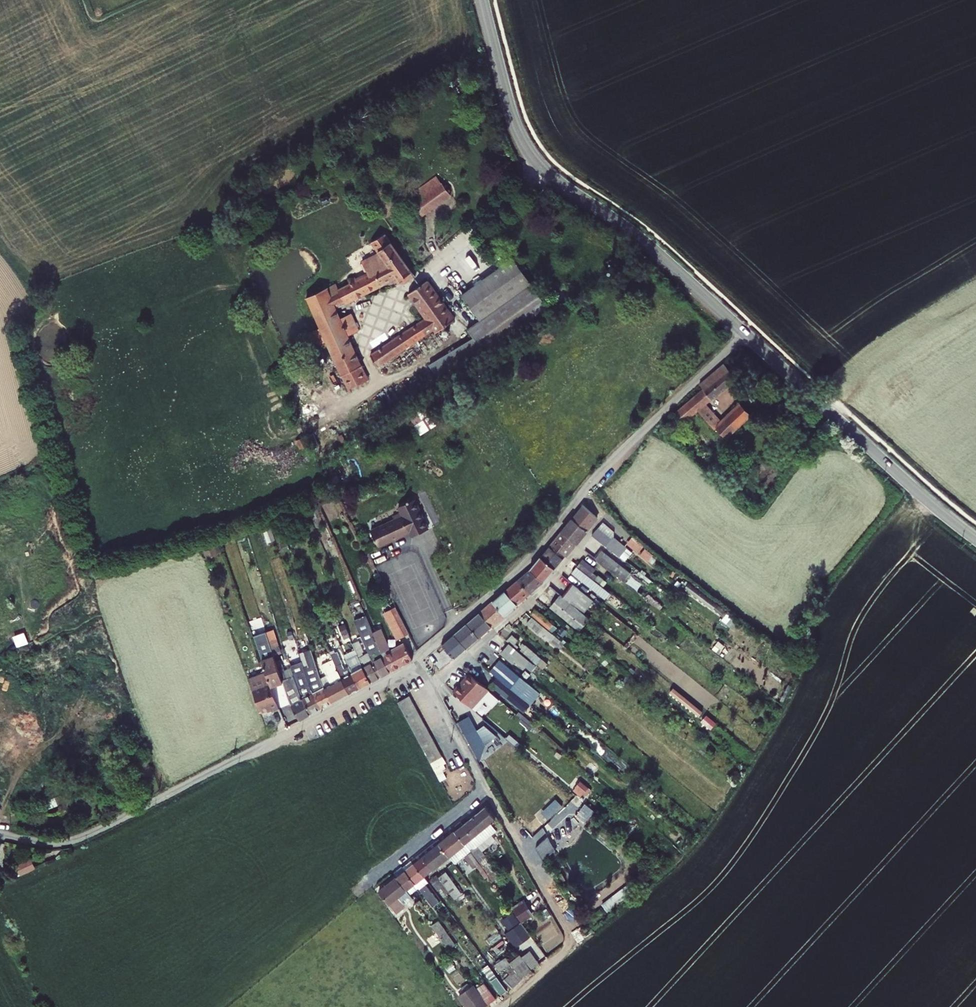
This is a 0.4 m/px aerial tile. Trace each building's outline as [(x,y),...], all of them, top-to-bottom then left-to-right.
[(454,194),(446,182),(417,203),(426,215),(454,194)] [(416,271),(389,233),(375,242),(383,252),(367,260),(373,273),(361,278),(359,275),(352,279),(354,282),(342,288),(340,284),(331,288),(331,287),(312,296),(346,374),(347,373),(366,365),(339,306),(400,275),(403,280),(416,271)] [(516,258),(465,295),(483,320),(470,329),(488,353),(552,306),(516,258)] [(459,318),(431,280),(413,293),(430,317),(376,356),(384,368),(438,329),(440,332),(459,318)] [(728,435),(739,426),(730,415),(724,419),(709,400),(715,396),(741,376),(729,361),(703,382),(707,386),(678,409),(686,420),(702,407),(717,426),(720,424),(728,435)] [(372,379),(366,365),(347,373),(353,387),(372,379)] [(739,407),(730,415),(739,426),(748,419),(739,407)] [(432,530),(419,501),(413,504),(426,533),(432,530)] [(603,515),(588,503),(576,516),(591,529),(603,515)] [(426,533),(413,504),(403,508),(405,513),(398,517),(399,520),(375,531),(382,547),(414,532),(416,537),(426,533)] [(576,516),(566,529),(581,542),(591,529),(576,516)] [(277,539),(272,524),(265,526),(271,541),(277,539)] [(608,534),(601,528),(597,532),(605,538),(604,539),(618,550),(625,541),(611,530),(608,534)] [(581,542),(566,529),(556,541),(571,554),(581,542)] [(633,536),(628,543),(640,552),(645,545),(633,536)] [(560,566),(571,554),(556,541),(545,554),(560,566)] [(606,550),(600,557),(626,578),(630,581),(636,573),(606,550)] [(560,566),(545,554),(534,567),(550,579),(560,566)] [(584,564),(601,578),(604,574),(587,560),(584,564)] [(596,583),(601,578),(584,564),(579,569),(596,583)] [(535,592),(550,579),(534,567),(522,577),(535,592)] [(509,588),(522,602),(535,592),(522,577),(509,588)] [(601,578),(596,583),(606,591),(611,586),(601,578)] [(599,598),(579,582),(568,595),(588,611),(599,598)] [(509,588),(496,599),(509,614),(522,602),(509,588)] [(594,616),(588,611),(568,595),(566,593),(557,604),(585,627),(594,616)] [(509,614),(496,599),(484,609),(496,624),(509,614)] [(541,607),(537,612),(553,625),(557,621),(541,607)] [(395,668),(386,653),(380,657),(377,651),(380,649),(372,631),(370,632),(365,620),(364,619),(359,608),(354,610),(373,653),(384,674),(395,668)] [(400,608),(393,612),(404,634),(411,630),(400,608)] [(484,609),(471,620),(483,635),(496,624),(484,609)] [(404,634),(393,612),(389,614),(401,636),(404,634)] [(293,621),(290,613),(280,616),(282,625),(293,621)] [(547,633),(553,626),(537,614),(531,621),(547,633)] [(483,635),(471,620),(457,631),(470,646),(483,635)] [(15,635),(19,645),(30,641),(26,631),(15,635)] [(458,657),(470,646),(457,631),(445,642),(458,657)] [(517,631),(513,637),(519,642),(518,643),(522,646),(524,644),(520,641),(524,637),(517,631)] [(286,676),(271,632),(265,634),(273,659),(268,661),(270,668),(276,686),(288,682),(286,676)] [(526,667),(534,657),(522,646),(518,643),(516,641),(507,652),(526,667)] [(525,647),(538,657),(542,652),(529,641),(525,647)] [(395,668),(415,657),(407,642),(386,653),(395,668)] [(364,685),(356,670),(352,664),(348,666),(340,650),(338,651),(336,648),(333,649),(334,651),(333,652),(336,658),(353,691),(364,685)] [(309,670),(317,691),(324,706),(336,700),(328,685),(325,678),(315,650),(308,652),(312,667),(308,668),(309,670)] [(363,659),(365,665),(374,680),(384,674),(373,653),(363,659)] [(546,689),(507,657),(496,670),(535,702),(546,689)] [(334,682),(328,685),(336,700),(353,691),(336,658),(324,663),(334,682)] [(374,680),(365,665),(356,670),(364,685),(374,680)] [(283,706),(276,686),(270,668),(251,675),(264,708),(274,705),(275,709),(283,706)] [(310,695),(305,698),(313,712),(324,706),(317,691),(309,670),(300,676),(306,690),(308,689),(310,695)] [(492,689),(473,671),(457,688),(476,706),(492,689)] [(305,698),(297,672),(286,676),(288,682),(293,697),(303,717),(313,712),(305,698)] [(535,704),(501,676),(496,683),(530,711),(535,704)] [(414,695),(402,702),(435,762),(446,756),(414,695)] [(471,716),(461,721),(481,759),(486,744),(471,716)] [(158,767),(152,754),(144,757),(150,771),(158,767)] [(592,786),(584,779),(579,785),(580,785),(587,792),(592,786)] [(587,792),(580,785),(577,789),(584,795),(587,792)] [(61,804),(74,803),(73,795),(60,797),(61,804)] [(544,811),(551,818),(565,805),(558,797),(544,811)] [(488,806),(467,822),(477,835),(498,818),(488,806)] [(468,841),(477,835),(467,822),(464,819),(456,825),(468,841)] [(468,841),(456,825),(448,832),(460,847),(468,841)] [(453,854),(460,847),(448,832),(440,838),(441,839),(453,854)] [(481,840),(490,853),(504,873),(510,868),(487,835),(481,840)] [(537,844),(544,856),(557,849),(550,836),(537,844)] [(441,839),(425,852),(437,866),(437,867),(453,854),(441,839)] [(483,858),(490,853),(481,840),(474,845),(483,858)] [(428,874),(437,867),(437,866),(425,852),(417,859),(419,861),(428,874)] [(466,855),(471,861),(474,859),(469,852),(466,855)] [(466,855),(463,857),(468,864),(471,861),(466,855)] [(33,858),(20,864),(24,872),(37,866),(33,858)] [(419,881),(428,874),(419,861),(410,868),(419,881)] [(410,868),(400,876),(410,888),(419,881),(410,868)] [(449,869),(443,874),(453,888),(458,895),(465,890),(449,869)] [(443,874),(441,872),(434,877),(442,888),(443,887),(445,890),(447,888),(450,891),(453,888),(443,874)] [(402,894),(410,888),(400,876),(384,889),(397,907),(406,900),(402,894)] [(423,886),(438,907),(446,901),(439,892),(437,891),(430,881),(423,886)] [(529,900),(517,904),(523,920),(535,916),(529,900)] [(559,911),(554,901),(547,905),(553,915),(559,911)] [(518,946),(533,934),(514,910),(503,919),(511,929),(507,932),(518,946)] [(442,918),(435,923),(456,952),(463,947),(442,918)] [(534,921),(527,925),(539,942),(546,937),(534,921)] [(530,949),(538,960),(541,957),(533,947),(530,949)] [(533,963),(538,960),(530,949),(526,953),(533,963)] [(526,953),(509,966),(513,971),(520,981),(521,981),(529,975),(527,973),(536,966),(533,963),(526,953)] [(520,981),(513,971),(505,977),(512,987),(520,981)] [(503,980),(497,984),(506,995),(511,991),(503,980)] [(490,982),(482,988),(494,1003),(501,998),(490,982)] [(469,993),(480,1006),(489,1006),(494,1003),(482,988),(480,985),(469,993)] [(469,993),(466,995),(474,1006),(480,1006),(469,993)]
